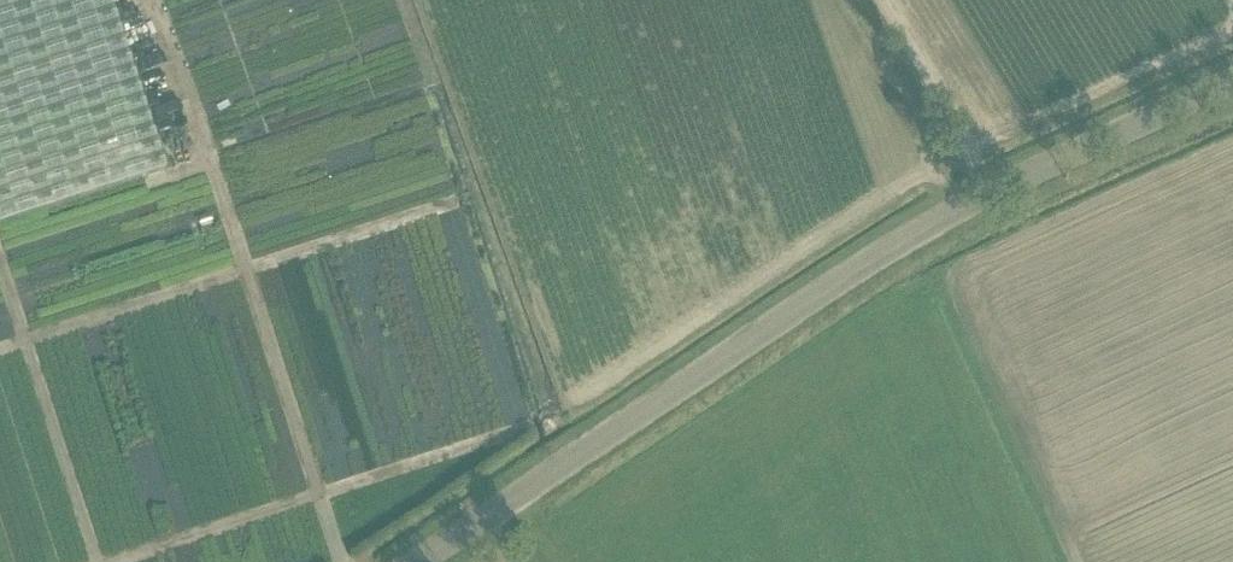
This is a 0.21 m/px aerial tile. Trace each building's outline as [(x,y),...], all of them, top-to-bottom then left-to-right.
[(166,171),(110,0),(0,0),(0,225),(166,171)]
